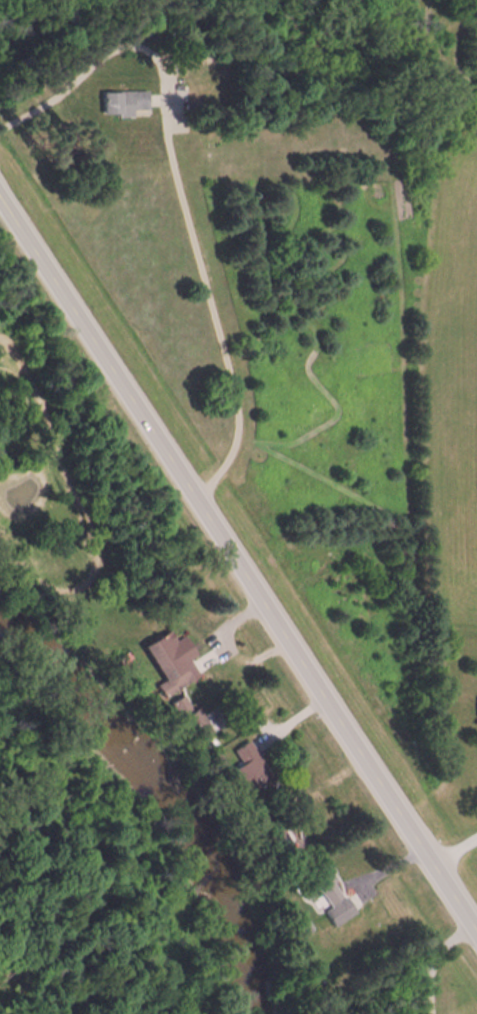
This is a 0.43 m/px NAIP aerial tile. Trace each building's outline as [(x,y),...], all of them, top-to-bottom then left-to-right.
[(93,114),(143,114),(143,91),(93,91),(93,114)] [(161,695),(195,677),(185,659),(189,657),(178,635),(169,640),(163,630),(135,645),(161,695)] [(234,763),(226,768),(240,793),(268,777),(247,740),(227,751),(234,763)] [(344,896),(343,896),(325,862),(288,881),(299,901),(317,892),(326,908),(321,911),(330,928),(354,915),(344,896)]
